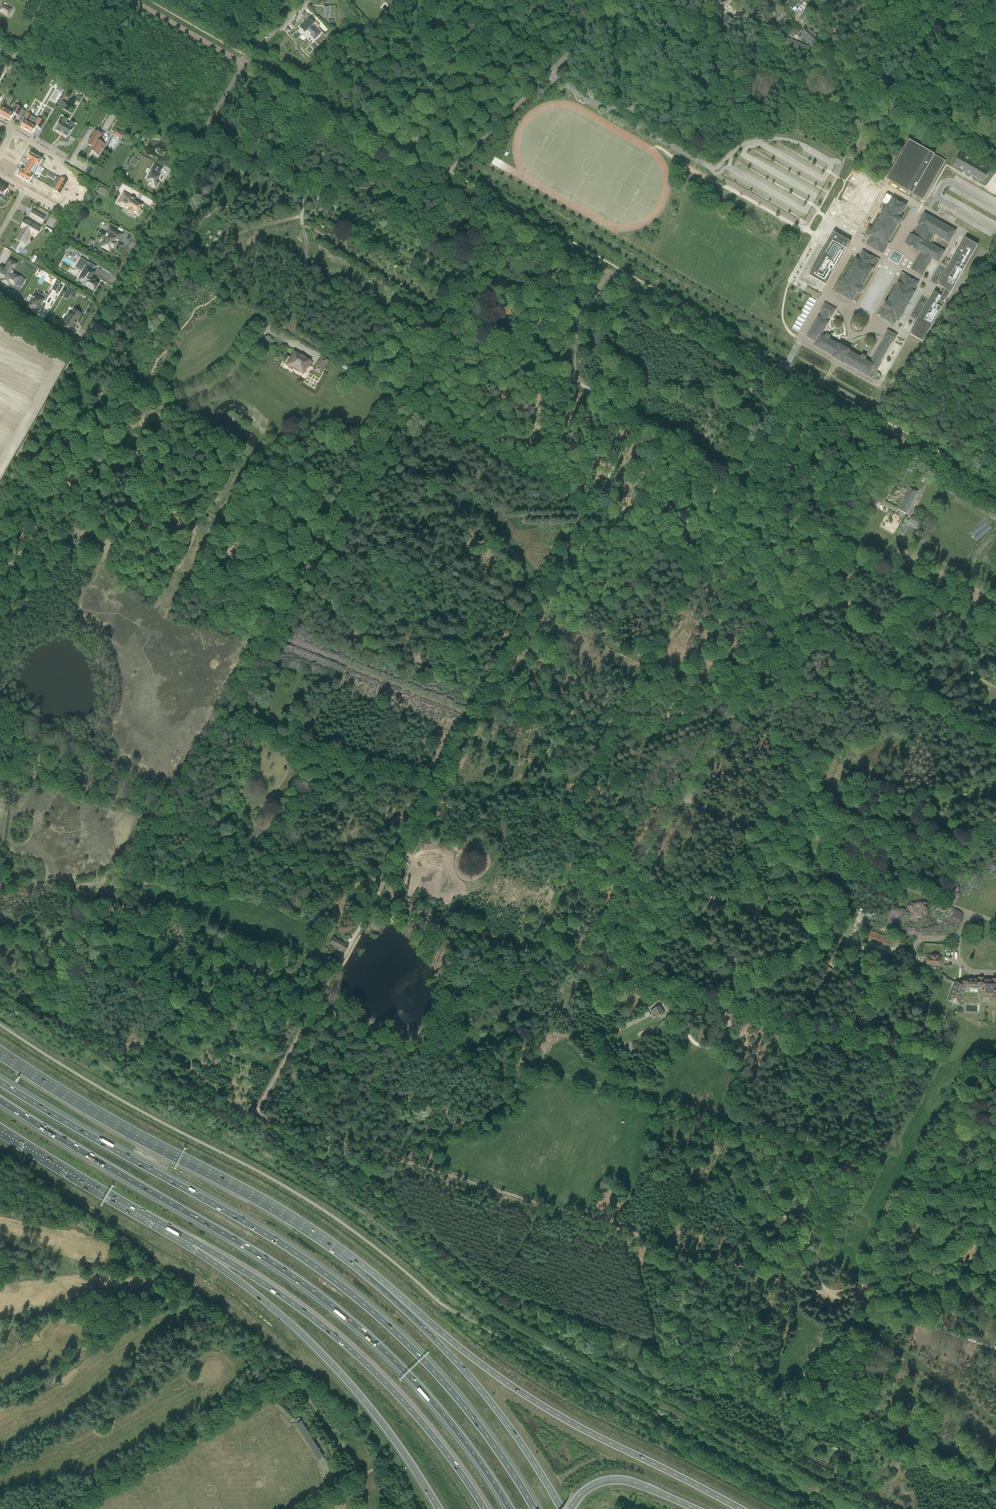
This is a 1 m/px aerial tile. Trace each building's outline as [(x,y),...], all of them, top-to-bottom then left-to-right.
[(719,9),(727,0),(709,0),(719,9)] [(732,2),(725,8),(729,13),(736,7),(732,2)] [(7,16),(11,10),(2,5),(0,9),(0,11),(7,16)] [(715,27),(724,35),(735,23),(726,15),(715,27)] [(314,24),(309,18),(309,19),(302,25),(301,25),(299,26),(300,27),(299,28),(302,31),(301,31),(303,33),(304,32),(304,33),(308,29),(312,33),(310,35),(314,39),(320,34),(312,26),(314,24)] [(799,35),(812,46),(820,37),(812,30),(813,28),(812,27),(810,29),(807,26),(799,35)] [(800,47),(802,44),(793,38),(791,42),(800,47)] [(9,121),(13,114),(13,113),(18,116),(22,109),(15,105),(11,112),(11,113),(2,108),(0,111),(0,115),(9,121)] [(24,121),(21,127),(32,134),(36,127),(35,127),(36,126),(41,129),(45,122),(38,118),(35,123),(29,119),(32,115),(31,115),(28,113),(24,119),(25,120),(25,121),(24,121)] [(67,137),(67,136),(68,137),(74,128),(73,127),(74,124),(70,122),(69,124),(66,122),(67,120),(63,118),(62,121),(61,120),(55,129),(56,130),(60,133),(60,132),(63,134),(67,137)] [(98,140),(101,134),(95,130),(88,142),(88,143),(87,145),(93,148),(91,151),(98,155),(102,148),(103,149),(105,145),(104,144),(98,140)] [(945,161),(908,140),(886,179),(923,200),(945,161)] [(31,153),(27,159),(29,161),(41,168),(45,161),(31,153)] [(989,171),(969,159),(960,154),(954,165),(983,182),(989,171)] [(29,161),(23,171),(33,176),(39,166),(29,161)] [(149,177),(147,181),(150,182),(149,184),(155,187),(157,183),(156,182),(159,176),(158,176),(162,169),(154,164),(151,170),(153,171),(150,176),(148,175),(150,176),(149,177)] [(21,169),(17,176),(32,184),(35,178),(33,176),(23,171),(21,169)] [(863,181),(843,216),(860,226),(880,191),(863,181)] [(56,186),(54,190),(60,194),(62,190),(56,186)] [(141,211),(140,210),(141,209),(140,208),(142,205),(133,201),(134,200),(130,198),(131,196),(124,193),(118,204),(129,210),(128,212),(132,214),(133,212),(138,216),(141,211)] [(899,224),(901,220),(899,218),(906,206),(893,199),(888,207),(887,206),(884,210),(883,210),(881,214),(882,215),(870,235),(872,236),(867,244),(880,252),(883,253),(887,247),(888,245),(886,244),(898,224),(899,224)] [(915,263),(911,269),(913,270),(914,270),(914,271),(922,275),(932,258),(939,261),(945,251),(933,245),(934,244),(932,242),(935,236),(949,244),(951,241),(952,241),(956,234),(955,233),(956,231),(924,212),(922,216),(921,215),(917,221),(919,222),(917,225),(919,226),(918,228),(916,227),(914,231),(916,232),(914,236),(913,235),(912,236),(910,234),(905,243),(907,245),(911,247),(911,248),(913,249),(917,251),(918,250),(921,252),(915,263)] [(35,218),(34,219),(41,223),(45,217),(44,217),(38,213),(35,218)] [(822,252),(809,275),(815,278),(817,280),(826,285),(830,278),(832,279),(847,252),(858,259),(862,252),(876,259),(871,268),(873,269),(873,270),(897,283),(898,283),(899,284),(904,275),(918,283),(917,284),(934,293),(910,334),(921,340),(923,342),(947,299),(948,297),(951,292),(962,272),(978,245),(965,238),(938,285),(937,285),(921,278),(911,273),(912,271),(916,264),(903,256),(893,250),(886,246),(886,247),(884,246),(879,255),(860,244),(867,231),(842,217),(822,252)] [(18,237),(17,238),(21,239),(21,240),(20,241),(25,244),(29,237),(28,237),(28,236),(30,234),(34,236),(36,232),(38,233),(40,228),(26,220),(24,223),(23,224),(24,225),(23,227),(23,228),(22,229),(23,229),(21,233),(20,232),(18,237)] [(101,247),(102,247),(106,250),(107,249),(109,251),(110,251),(111,248),(112,248),(113,249),(117,243),(116,243),(119,239),(118,239),(121,234),(114,230),(111,234),(109,233),(106,238),(107,238),(104,243),(103,242),(103,243),(101,247)] [(876,259),(863,251),(863,252),(858,260),(856,259),(845,279),(844,278),(841,283),(842,284),(840,288),(841,289),(839,293),(852,301),(857,292),(859,293),(862,289),(861,288),(872,269),(872,268),(874,269),(879,261),(876,259)] [(80,260),(77,264),(78,265),(78,264),(80,266),(81,266),(80,270),(83,271),(82,272),(83,273),(83,272),(84,273),(84,274),(83,273),(82,274),(83,274),(82,276),(82,275),(81,276),(82,276),(81,278),(80,278),(79,280),(84,283),(83,284),(84,284),(84,283),(88,286),(88,287),(94,290),(98,283),(93,281),(94,280),(93,279),(93,280),(93,279),(92,279),(90,278),(91,277),(92,277),(91,276),(92,275),(93,275),(92,274),(93,273),(94,272),(93,272),(96,267),(88,262),(85,261),(86,260),(81,258),(79,260),(80,260)] [(0,269),(0,277),(6,280),(5,282),(9,284),(9,282),(11,283),(13,284),(16,285),(17,286),(16,286),(17,287),(17,286),(21,288),(20,288),(21,288),(26,279),(25,279),(22,278),(22,277),(14,272),(13,272),(13,271),(12,271),(14,267),(8,264),(5,270),(1,267),(0,269)] [(886,309),(881,317),(893,324),(894,325),(896,320),(898,321),(900,317),(901,317),(904,313),(903,312),(915,292),(913,291),(914,290),(917,284),(918,283),(905,275),(905,276),(902,274),(897,282),(898,283),(897,286),(887,303),(886,302),(886,303),(883,307),(886,309)] [(55,283),(51,290),(56,292),(60,285),(55,283)] [(821,294),(807,286),(804,291),(819,299),(821,294)] [(68,289),(63,297),(67,300),(69,296),(73,298),(76,293),(72,291),(72,292),(68,289)] [(33,299),(29,306),(29,307),(29,308),(33,310),(34,309),(36,311),(43,300),(45,302),(49,296),(45,293),(41,299),(35,295),(34,297),(33,297),(33,298),(33,299)] [(842,363),(843,361),(875,380),(876,380),(877,380),(878,380),(879,380),(880,379),(880,378),(881,377),(881,376),(881,375),(880,374),(879,373),(876,371),(880,364),(879,364),(892,342),(897,335),(888,330),(884,337),(884,338),(878,349),(879,349),(878,350),(870,364),(864,360),(865,358),(864,358),(865,357),(862,355),(861,358),(848,351),(849,350),(839,345),(839,346),(828,339),(830,336),(826,335),(825,338),(821,335),(828,323),(826,322),(830,315),(831,316),(835,309),(825,303),(824,305),(824,306),(823,306),(821,310),(822,311),(819,317),(818,317),(807,337),(816,342),(815,344),(814,345),(833,356),(832,357),(841,362),(842,363)] [(61,323),(60,324),(61,325),(71,330),(74,325),(76,323),(75,322),(81,313),(74,310),(71,315),(69,314),(66,320),(64,319),(64,318),(63,320),(64,320),(61,323)] [(232,320),(239,328),(245,322),(238,314),(232,320)] [(910,335),(891,367),(899,372),(918,340),(910,335)] [(312,362),(294,352),(291,358),(288,356),(283,364),(291,368),(291,367),(303,373),(307,367),(309,368),(312,362)] [(314,369),(321,372),(328,360),(321,357),(314,369)] [(378,375),(374,381),(381,385),(384,379),(378,375)] [(910,488),(898,509),(906,513),(917,492),(910,488)] [(911,516),(907,525),(918,531),(923,522),(911,516)] [(867,909),(864,914),(871,918),(873,912),(867,909)] [(870,930),(867,937),(890,946),(891,943),(892,942),(892,940),(870,930)] [(330,944),(344,952),(348,945),(334,938),(330,944)] [(926,957),(926,965),(931,965),(942,966),(942,957),(939,957),(939,956),(930,955),(930,957),(926,957)] [(992,979),(992,980),(988,979),(984,979),(984,977),(978,977),(978,979),(965,978),(965,979),(963,979),(962,980),(962,982),(956,982),(949,1001),(959,1004),(965,986),(982,987),(982,986),(983,986),(983,989),(982,989),(981,998),(989,999),(989,1000),(995,1000),(995,979),(992,979)] [(656,1012),(658,1017),(665,1013),(660,1005),(651,1010),(653,1014),(656,1012)] [(645,1013),(636,1018),(638,1022),(651,1015),(650,1013),(649,1011),(645,1013)] [(622,1026),(620,1027),(621,1027),(621,1028),(623,1031),(624,1030),(635,1024),(633,1020),(622,1026)] [(575,1205),(573,1210),(587,1215),(589,1210),(575,1205)] [(302,1421),(295,1426),(316,1460),(323,1456),(302,1421)] [(810,1461),(808,1466),(815,1469),(817,1465),(810,1461)]
